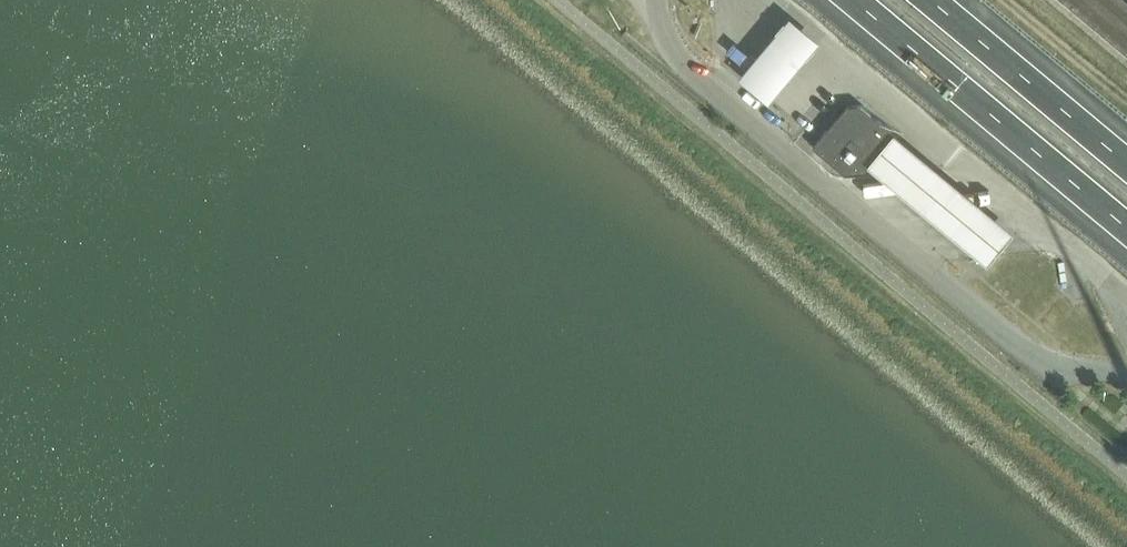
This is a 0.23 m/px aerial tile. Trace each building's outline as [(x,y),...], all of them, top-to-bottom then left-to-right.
[(741,73),(771,97),(821,36),(792,12),(741,73)] [(898,134),(871,112),(861,103),(848,104),(813,145),(846,172),(868,170),(898,134)] [(892,140),(868,170),(991,265),(1017,232),(898,134),(892,140)]
